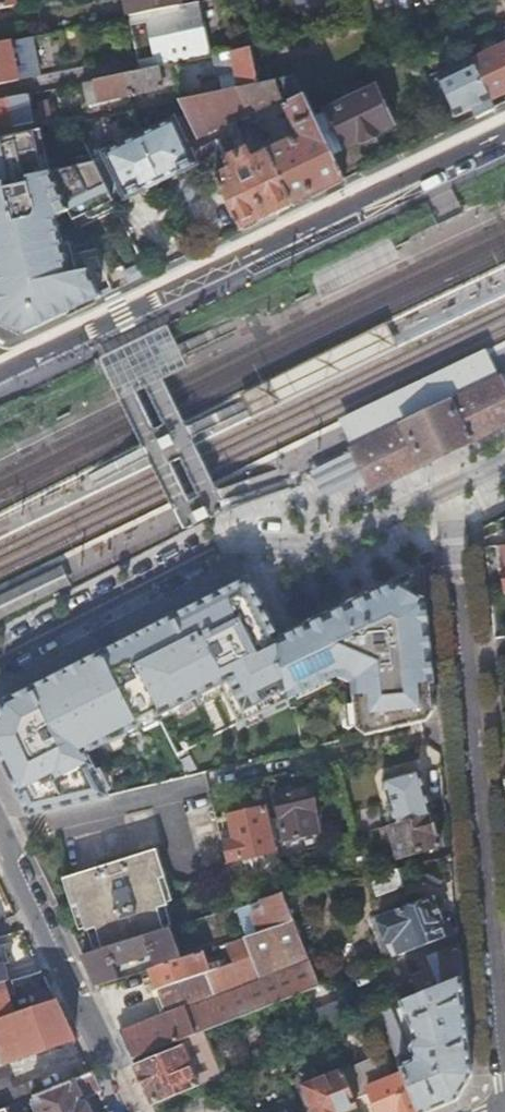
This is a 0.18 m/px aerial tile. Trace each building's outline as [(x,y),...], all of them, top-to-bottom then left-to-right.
[(179,5),(178,0),(125,0),(129,16),(179,5)] [(129,16),(137,53),(153,50),(157,67),(171,64),(210,56),(198,2),(179,5),(129,16)] [(0,43),(0,84),(39,75),(31,36),(0,43)] [(472,59),(491,97),(504,90),(504,44),(472,59)] [(259,83),(250,47),(214,55),(218,75),(235,71),(239,88),(259,83)] [(153,50),(137,53),(141,70),(157,67),(153,50)] [(491,97),(472,59),(437,76),(455,115),(471,107),(475,115),(495,106),(491,97)] [(141,70),(82,82),(87,105),(164,89),(162,81),(174,78),(171,64),(157,67),(141,70)] [(294,76),(259,83),(239,88),(236,88),(249,113),(282,102),(284,107),(283,107),(285,112),(288,111),(303,142),(297,145),(295,141),(268,153),(292,204),(344,179),(332,154),(313,116),(294,76)] [(162,81),(164,89),(175,87),(174,78),(162,81)] [(342,102),(313,116),(332,154),(393,124),(375,86),(351,98),(349,93),(340,97),(342,102)] [(249,113),(236,88),(178,100),(185,114),(196,138),(249,113)] [(0,99),(0,130),(51,119),(49,107),(30,111),(26,94),(0,99)] [(196,138),(185,114),(140,136),(161,180),(163,178),(166,183),(178,177),(176,172),(206,158),(200,147),(196,138)] [(0,137),(0,321),(0,322),(26,333),(100,296),(98,291),(83,257),(67,261),(58,263),(55,247),(64,245),(58,216),(69,210),(73,219),(113,200),(95,161),(52,172),(41,129),(0,137)] [(161,180),(140,136),(93,158),(95,161),(113,200),(114,201),(145,186),(148,192),(161,185),(159,181),(161,180)] [(292,204),(268,153),(253,160),(248,150),(236,156),(226,160),(223,154),(216,139),(200,147),(206,158),(240,229),(292,204)] [(226,160),(236,156),(233,149),(223,154),(226,160)] [(58,263),(67,261),(64,245),(55,247),(58,263)] [(123,271),(129,281),(148,272),(143,261),(123,271)] [(251,418),(398,346),(387,322),(239,394),(251,418)] [(121,346),(97,358),(109,383),(117,401),(120,399),(128,395),(135,392),(144,388),(154,383),(162,379),(187,367),(179,350),(172,335),(167,325),(150,333),(121,346)] [(338,420),(351,446),(367,438),(398,423),(407,419),(424,410),(434,406),(442,402),(451,397),(465,391),(486,381),(499,374),(486,348),(338,420)] [(499,374),(486,381),(465,391),(451,397),(442,402),(434,406),(424,410),(407,419),(398,423),(367,438),(351,446),(355,455),(365,475),(372,489),(418,467),(445,454),(473,441),(504,425),(504,371),(504,372),(499,374)] [(321,481),(325,489),(341,481),(358,473),(354,465),(350,458),(317,474),(319,477),(321,481)] [(504,527),(504,499),(483,509),(494,532),(504,527)] [(0,595),(0,620),(71,585),(62,565),(0,595)] [(288,697),(276,639),(247,579),(3,702),(0,712),(0,757),(27,814),(107,796),(86,752),(139,725),(142,730),(161,720),(159,715),(221,684),(240,721),(288,697)] [(275,633),(276,639),(390,584),(388,579),(275,633)] [(390,584),(276,639),(288,697),(336,673),(351,683),(355,729),(365,735),(426,720),(432,711),(429,682),(432,681),(429,644),(425,602),(390,584)] [(394,823),(431,813),(419,769),(400,775),(382,780),(394,823)] [(279,818),(270,820),(274,838),(279,857),(323,844),(319,829),(317,830),(312,811),(315,810),(310,788),(274,797),(279,818)] [(234,839),(222,842),(227,862),(274,851),(264,808),(228,816),(234,839)] [(394,823),(378,828),(380,838),(391,835),(397,856),(421,849),(437,845),(439,839),(431,813),(394,823)] [(101,950),(164,930),(157,908),(168,904),(160,879),(166,877),(157,850),(63,879),(71,906),(77,904),(85,932),(95,929),(101,950)] [(396,870),(368,877),(376,897),(402,887),(396,870)] [(280,885),(236,899),(238,906),(259,900),(283,892),(280,885)] [(283,892),(259,900),(262,907),(248,913),(255,933),(294,920),(283,892)] [(398,955),(447,936),(443,923),(433,898),(407,908),(377,920),(387,944),(390,943),(389,942),(393,940),(398,955)] [(230,910),(215,915),(218,924),(233,919),(230,910)] [(201,952),(179,959),(156,967),(148,969),(156,989),(165,1014),(119,1033),(131,1058),(178,1040),(199,1032),(319,986),(294,920),(255,933),(244,937),(252,956),(218,968),(216,961),(206,964),(201,952)] [(447,936),(453,934),(448,921),(443,923),(447,936)] [(101,950),(83,956),(97,987),(118,980),(114,966),(127,962),(151,955),(156,967),(179,959),(167,929),(164,930),(101,950)] [(462,978),(459,946),(439,954),(420,962),(425,973),(414,977),(420,993),(421,995),(462,978)] [(132,975),(127,962),(114,966),(118,980),(132,975)] [(420,993),(401,1001),(416,1038),(410,1049),(414,1057),(413,1061),(399,1067),(402,1074),(403,1074),(419,1111),(426,1111),(457,1100),(472,1076),(468,1035),(462,978),(421,995),(420,993)] [(11,979),(8,980),(0,983),(0,1019),(14,1014),(8,996),(15,994),(11,979)] [(55,1000),(14,1014),(0,1019),(0,1046),(5,1062),(74,1040),(55,1000)] [(391,1021),(385,1008),(376,1012),(381,1025),(391,1021)] [(218,1077),(199,1032),(178,1040),(181,1046),(134,1065),(153,1104),(218,1077)] [(397,1039),(389,1042),(395,1057),(402,1054),(397,1039)] [(313,1049),(309,1040),(298,1044),(302,1054),(313,1049)] [(403,1074),(402,1074),(382,1083),(372,1059),(341,1072),(353,1099),(370,1092),(379,1111),(419,1111),(403,1074)] [(300,1073),(296,1064),(281,1070),(285,1079),(300,1073)] [(341,1072),(304,1088),(306,1093),(310,1103),(314,1111),(341,1111),(356,1106),(353,1099),(341,1072)] [(78,1108),(78,1101),(99,1091),(91,1074),(43,1093),(11,1106),(14,1111),(80,1111),(78,1108)] [(11,1106),(43,1093),(38,1080),(37,1080),(37,1081),(13,1090),(8,1077),(0,1080),(0,1110),(11,1106)]
